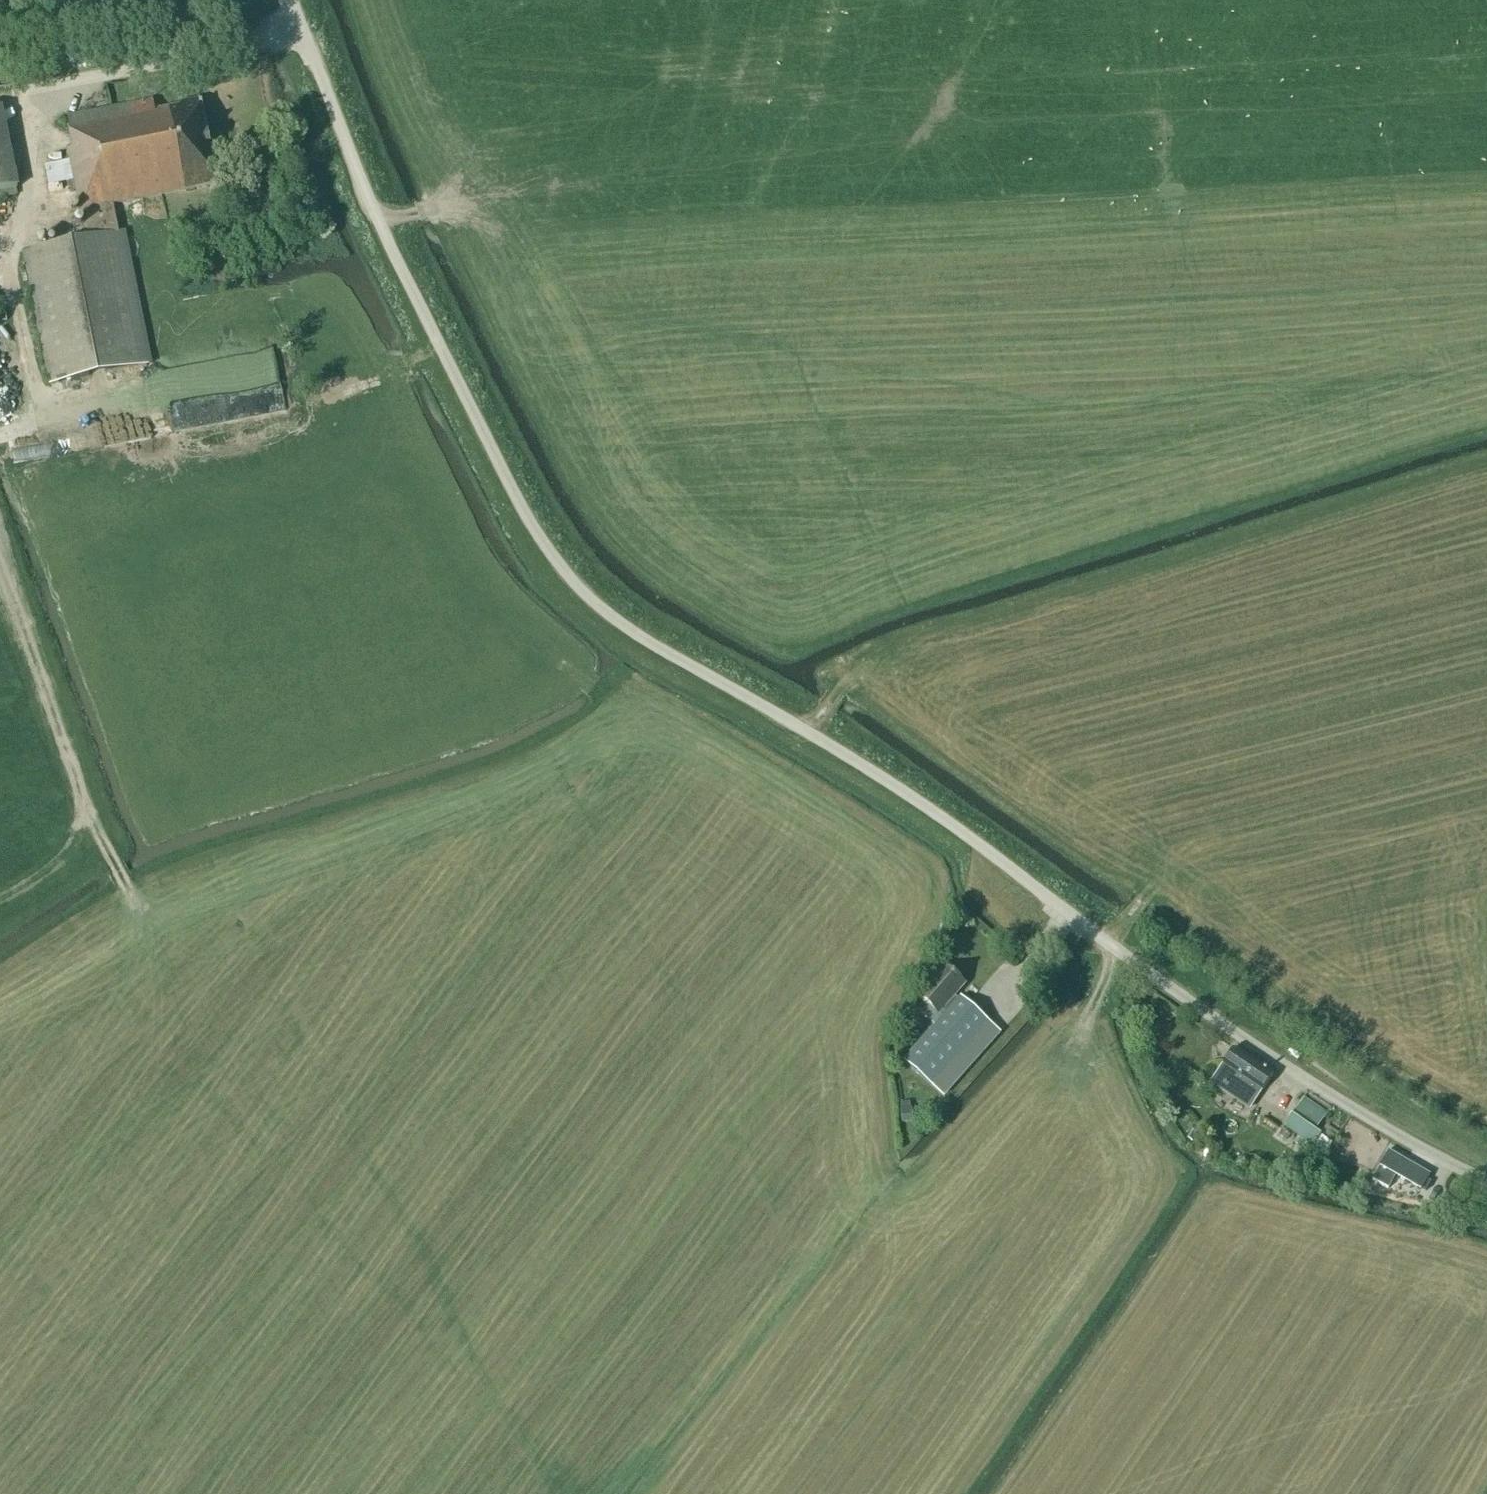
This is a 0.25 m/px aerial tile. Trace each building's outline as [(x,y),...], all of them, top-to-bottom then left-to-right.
[(7,84),(0,85),(0,104),(10,103),(7,84)] [(113,205),(217,184),(200,99),(179,104),(179,107),(155,112),(153,101),(66,118),(72,148),(68,149),(74,181),(68,182),(70,193),(76,191),(80,212),(81,211),(87,240),(23,253),(48,381),(148,361),(122,233),(119,233),(113,205)] [(14,186),(18,186),(1,106),(0,107),(0,189),(14,186)] [(0,189),(0,197),(15,194),(14,186),(0,189)] [(904,1062),(931,1086),(987,1022),(956,995),(965,985),(944,967),(918,997),(928,1006),(922,1014),(935,1026),(904,1062)] [(1272,1074),(1233,1048),(1210,1082),(1248,1108),(1272,1074)] [(1311,1146),(1320,1134),(1313,1130),(1325,1113),(1302,1097),(1282,1126),(1311,1146)] [(902,1123),(913,1122),(911,1108),(910,1109),(909,1102),(901,1103),(901,1109),(900,1109),(902,1123)] [(1327,1124),(1320,1134),(1331,1142),(1337,1132),(1327,1124)] [(1388,1152),(1372,1181),(1388,1190),(1395,1176),(1420,1190),(1428,1175),(1429,1176),(1430,1175),(1388,1151),(1387,1152),(1388,1152)] [(1423,1192),(1434,1198),(1444,1180),(1433,1174),(1423,1192)]
